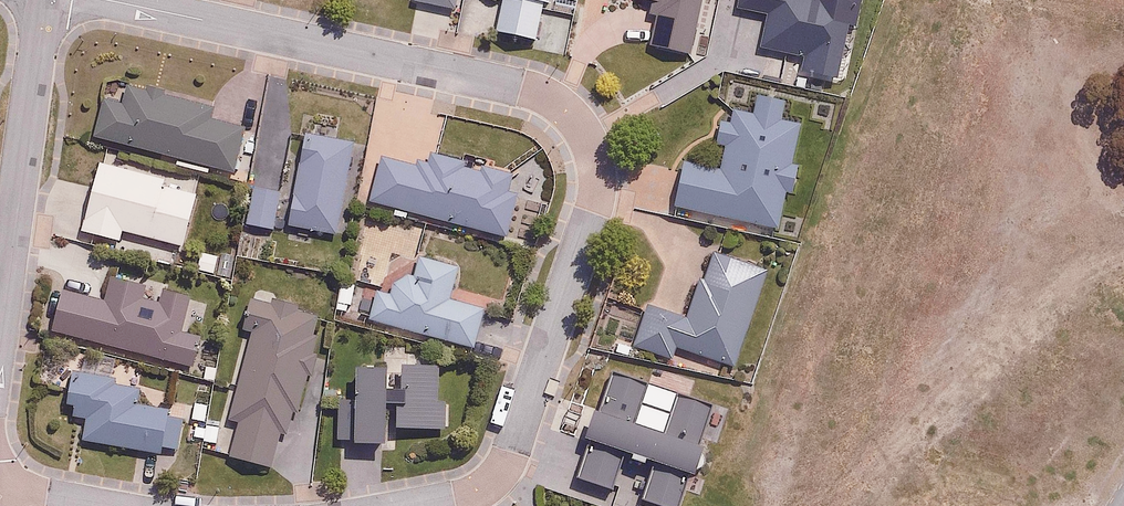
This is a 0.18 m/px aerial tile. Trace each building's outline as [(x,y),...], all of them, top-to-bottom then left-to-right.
[(462,0),(413,0),(412,4),(460,12),(462,0)] [(492,32),(539,42),(548,1),(579,8),(581,0),(499,0),(492,32)] [(660,2),(650,48),(691,58),(704,0),(651,0),(660,2)] [(855,0),(765,0),(757,52),(807,59),(805,74),(842,80),(855,0)] [(105,100),(94,137),(235,178),(250,130),(215,120),(218,111),(130,85),(124,105),(105,100)] [(688,164),(678,207),(781,230),(789,193),(795,195),(802,162),(794,161),(802,125),(785,121),(790,98),(761,91),(757,110),(734,106),(731,122),(723,121),(718,142),(728,144),(722,171),(688,164)] [(337,237),(357,145),(302,133),(290,188),(252,179),(242,224),(294,236),(296,228),(337,237)] [(381,156),(370,202),(510,238),(520,198),(510,195),(515,172),(424,150),(420,166),(381,156)] [(173,178),(97,160),(80,231),(122,241),(124,233),(188,249),(201,193),(171,186),(173,178)] [(360,250),(360,280),(393,281),(394,251),(360,250)] [(735,369),(768,270),(708,250),(685,319),(646,305),(633,344),(675,358),(678,349),(735,369)] [(388,289),(378,323),(476,350),(486,313),(449,302),(458,268),(421,257),(410,295),(388,289)] [(63,288),(51,329),(193,369),(202,336),(183,331),(192,299),(109,275),(102,299),(63,288)] [(356,283),(337,282),(335,309),(355,310),(356,283)] [(248,341),(226,427),(238,430),(230,459),(273,470),(281,439),(287,440),(294,413),(300,414),(308,384),(313,386),(321,354),(314,352),(325,309),(253,291),(241,339),(248,341)] [(403,410),(403,429),(448,428),(447,410),(439,411),(438,367),(403,368),(403,385),(391,385),(390,367),(358,368),(360,406),(339,407),(340,441),(355,440),(355,445),(390,444),(389,405),(410,404),(410,410),(403,410)] [(169,425),(172,409),(141,403),(144,384),(72,371),(64,415),(85,418),(81,440),(167,455),(168,448),(180,451),(184,428),(169,425)] [(614,374),(601,410),(597,408),(584,445),(589,447),(577,480),(616,494),(627,463),(651,472),(642,499),(663,505),(684,505),(693,480),(697,481),(708,450),(702,447),(715,409),(614,374)]
